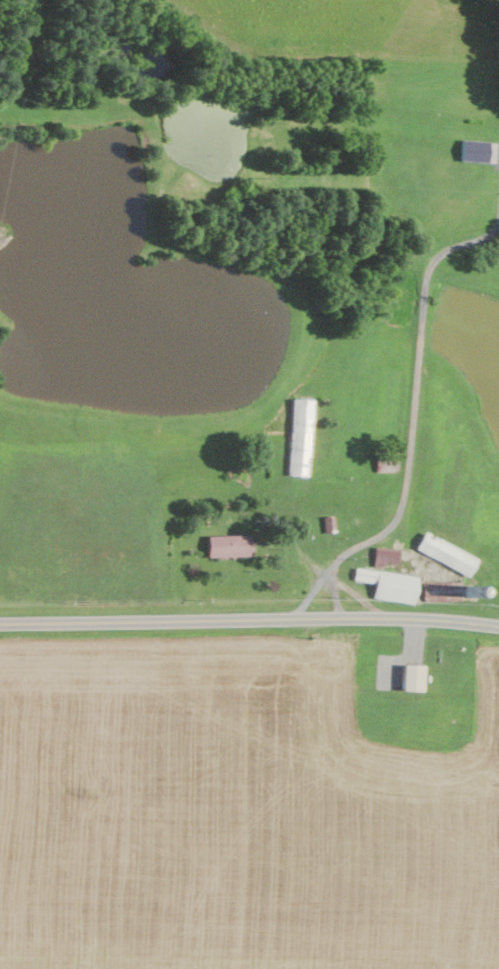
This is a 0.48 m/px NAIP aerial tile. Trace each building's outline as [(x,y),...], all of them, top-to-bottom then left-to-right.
[(466,156),(466,160),(491,162),(492,141),(467,140),(467,156),(466,156)] [(294,397),(290,475),(311,476),(315,398),(294,397)] [(473,574),(480,556),(426,533),(418,551),(473,574)] [(251,534),(209,535),(210,556),(251,555),(251,534)] [(376,598),(417,603),(421,575),(357,567),(356,580),(378,582),(376,598)] [(406,690),(426,690),(427,665),(407,664),(406,690)]
